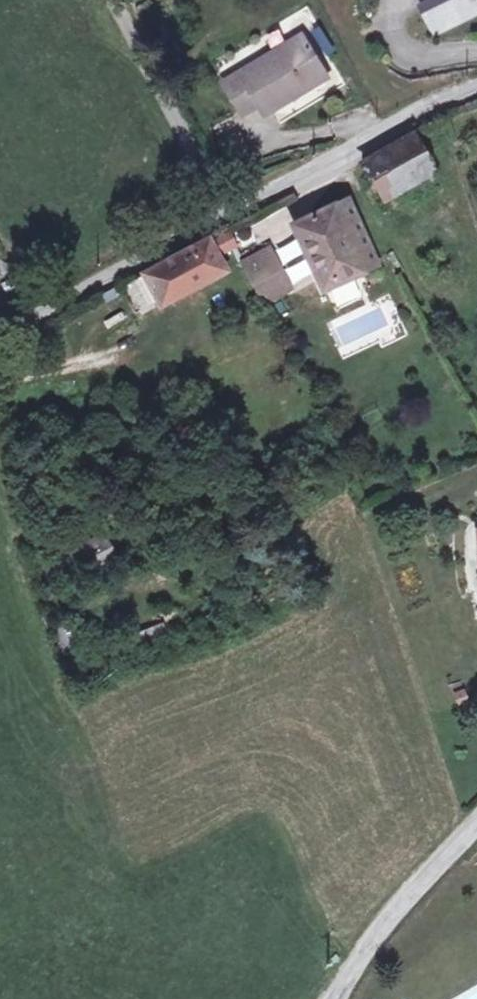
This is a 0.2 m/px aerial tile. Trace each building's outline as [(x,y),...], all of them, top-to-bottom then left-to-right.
[(475,0),(426,0),(420,3),(434,30),(476,8),(476,4),(475,0)] [(302,35),(227,78),(244,105),(257,97),(269,113),(326,79),(302,35)] [(369,171),(388,203),(443,172),(425,139),(369,171)] [(352,208),(304,232),(329,284),(378,260),(352,208)] [(238,234),(221,243),(228,256),(245,247),(238,234)] [(155,274),(172,302),(236,268),(228,256),(221,243),(219,240),(155,274)] [(255,267),(277,306),(303,291),(282,253),(255,267)] [(79,554),(93,580),(131,560),(118,534),(79,554)]
